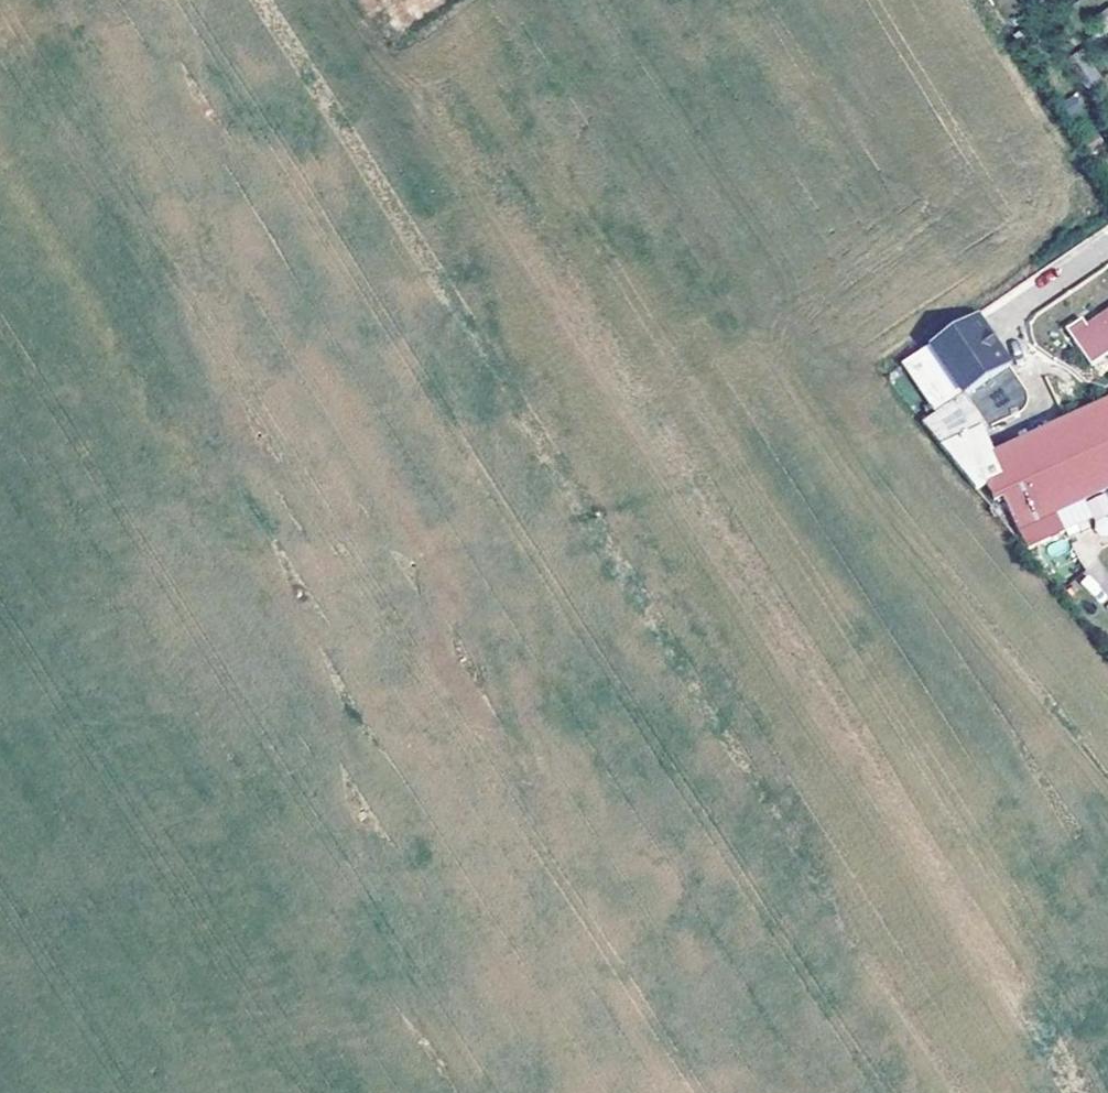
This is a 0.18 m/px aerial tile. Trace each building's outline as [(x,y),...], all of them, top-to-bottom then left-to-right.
[(1086,328),(1082,322),(1066,332),(1091,367),(1107,355),(1107,313),(1086,328)] [(989,345),(994,341),(976,317),(972,320),(989,345)] [(945,374),(989,345),(972,320),(928,351),(945,374)] [(989,345),(945,374),(963,401),(1012,365),(994,341),(989,345)] [(990,484),(999,503),(1007,498),(1032,551),(1063,536),(1065,541),(1076,535),(1074,529),(1090,521),(1081,503),(1107,490),(1107,401),(1066,422),(998,454),(1008,475),(990,484)] [(979,490),(990,484),(1008,475),(998,454),(986,428),(944,446),(979,490)]
